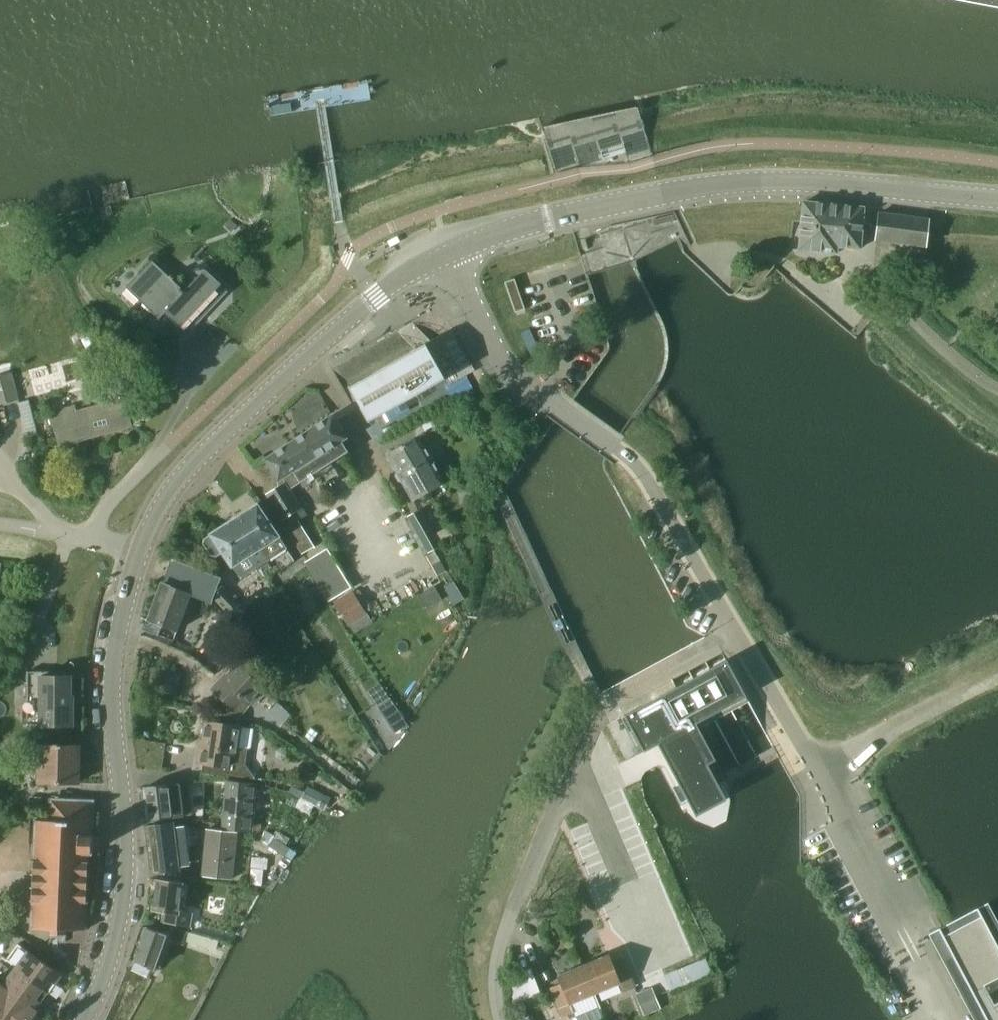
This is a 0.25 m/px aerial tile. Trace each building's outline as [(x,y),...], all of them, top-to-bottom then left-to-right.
[(797,250),(836,254),(836,247),(859,249),(863,208),(803,202),(803,203),(801,222),(800,222),(800,223),(797,250)] [(875,240),(897,243),(925,247),(928,219),(878,213),(875,240)] [(158,319),(164,314),(186,335),(223,294),(217,288),(221,284),(205,269),(184,291),(152,261),(126,289),(158,319)] [(513,279),(504,282),(514,313),(524,309),(519,297),(514,280),(513,279)] [(348,387),(368,422),(445,379),(429,351),(425,343),(348,387)] [(19,400),(12,373),(0,376),(0,404),(7,403),(19,400)] [(109,405),(75,415),(73,407),(50,413),(58,444),(130,425),(119,383),(105,387),(109,405)] [(293,441),(265,460),(278,481),(279,487),(267,495),(282,519),(280,520),(302,554),(313,547),(297,521),(304,517),(287,490),(305,479),(305,478),(309,475),(345,451),(342,447),(339,442),(345,438),(332,415),(293,441)] [(417,437),(401,446),(427,491),(443,483),(417,437)] [(427,491),(401,446),(386,455),(412,500),(427,491)] [(257,504),(231,521),(238,533),(244,529),(251,538),(255,536),(269,558),(285,548),(278,538),(279,537),(257,504)] [(440,545),(419,509),(406,516),(427,553),(440,545)] [(238,533),(231,521),(210,534),(211,535),(204,539),(203,543),(211,554),(216,555),(221,551),(233,567),(241,577),(269,558),(255,536),(251,538),(244,529),(238,533)] [(187,566),(178,590),(190,595),(210,603),(212,597),(214,592),(219,578),(187,566)] [(452,582),(443,588),(450,599),(459,593),(452,582)] [(162,584),(147,622),(176,633),(190,595),(178,590),(162,584)] [(417,596),(425,609),(441,600),(434,586),(417,596)] [(352,593),(335,604),(349,628),(368,617),(352,593)] [(229,651),(223,646),(214,655),(220,661),(229,651)] [(725,799),(687,728),(745,697),(725,660),(708,669),(675,687),(623,715),(623,716),(643,752),(657,744),(695,815),(725,799)] [(141,684),(149,686),(157,689),(162,670),(153,667),(147,665),(141,684)] [(224,684),(215,693),(235,711),(243,701),(247,705),(263,689),(236,665),(221,681),(224,684)] [(68,671),(26,671),(26,726),(71,726),(71,698),(68,698),(68,671)] [(389,698),(376,706),(385,720),(394,734),(407,725),(389,698)] [(205,749),(203,762),(203,764),(201,773),(228,776),(228,775),(255,779),(255,778),(245,765),(247,750),(251,747),(253,729),(240,727),(220,724),(204,722),(201,749),(205,749)] [(39,783),(77,783),(77,745),(61,745),(40,745),(39,783)] [(221,828),(251,831),(251,829),(259,830),(260,824),(251,823),(255,784),(225,781),(222,812),(221,828)] [(145,787),(148,820),(183,816),(179,783),(145,787)] [(30,809),(43,809),(43,797),(30,797),(30,809)] [(299,799),(298,801),(294,807),(308,814),(313,806),(299,799)] [(90,835),(91,803),(51,801),(51,821),(35,820),(31,929),(50,929),(50,934),(66,935),(66,930),(85,931),(89,852),(93,852),(93,835),(90,835)] [(178,868),(177,867),(188,865),(183,825),(177,826),(177,822),(172,823),(148,826),(153,871),(178,868)] [(201,876),(231,879),(236,832),(205,829),(201,876)] [(264,830),(261,842),(268,847),(268,846),(272,841),(273,839),(273,838),(274,837),(264,830)] [(268,846),(268,847),(284,857),(284,856),(289,849),(285,846),(273,838),(273,839),(272,841),(268,846)] [(659,861),(621,877),(653,952),(654,954),(690,939),(691,938),(692,938),(691,936),(678,908),(678,907),(659,861)] [(161,921),(188,925),(194,925),(195,915),(190,915),(190,913),(177,911),(181,883),(155,879),(151,910),(163,911),(161,921)] [(935,940),(959,985),(980,973),(997,964),(997,944),(983,915),(957,929),(935,940)] [(151,968),(152,969),(164,935),(145,928),(145,929),(133,961),(134,962),(151,968)] [(184,941),(185,942),(215,951),(217,944),(218,942),(218,941),(187,931),(184,941)] [(3,956),(1,959),(49,993),(61,976),(18,944),(7,959),(3,956)] [(607,953),(583,963),(595,990),(619,980),(623,990),(635,985),(622,956),(611,961),(607,953)] [(0,968),(0,985),(35,1011),(49,993),(1,959),(0,960),(0,963),(3,965),(0,968)] [(134,962),(132,968),(148,975),(151,968),(134,962)] [(563,982),(551,988),(563,1017),(574,1012),(575,1011),(577,1016),(601,1005),(595,990),(583,963),(559,973),(563,982)] [(516,971),(509,973),(511,978),(515,988),(521,1002),(522,1001),(538,994),(541,993),(531,969),(516,971)] [(892,972),(883,977),(892,992),(901,987),(892,972)] [(37,1013),(35,1011),(0,985),(0,1019),(32,1019),(37,1013)] [(660,1009),(655,997),(651,988),(638,994),(634,995),(643,1016),(660,1009)] [(979,1012),(983,1019),(997,1019),(997,1002),(979,1012)]
